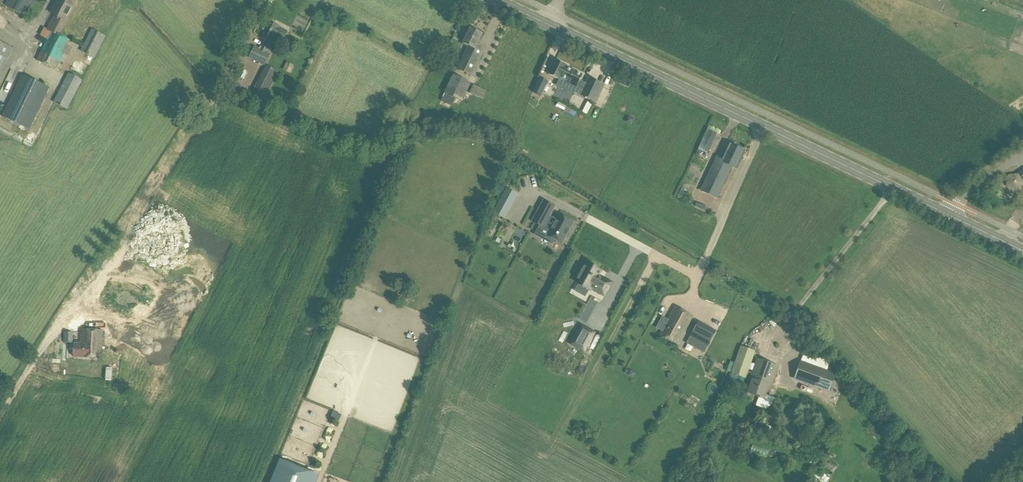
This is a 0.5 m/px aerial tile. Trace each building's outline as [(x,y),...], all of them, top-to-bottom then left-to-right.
[(5,5),(27,18),(37,0),(8,0),(5,5)] [(52,31),(61,35),(77,2),(73,0),(58,0),(52,13),(57,15),(49,30),(52,31)] [(256,47),(250,58),(265,65),(271,54),(267,52),(272,43),(273,43),(276,37),(283,40),(288,31),(280,28),(281,27),(268,21),(260,37),(265,40),(260,49),(256,47)] [(469,46),(458,69),(471,76),(485,49),(477,45),(483,34),(471,28),(463,42),(469,46)] [(92,29),(81,52),(95,58),(106,37),(92,29)] [(52,31),(38,61),(58,71),(66,52),(69,53),(71,48),(69,47),(72,41),(61,35),(52,31)] [(14,48),(0,42),(0,77),(14,48)] [(552,67),(549,74),(560,80),(561,80),(562,78),(568,81),(567,83),(577,88),(575,92),(581,95),(587,84),(581,81),(583,76),(566,68),(567,66),(556,61),(553,68),(552,67)] [(267,66),(255,93),(266,98),(279,72),(267,66)] [(69,73),(54,103),(67,110),(83,81),(69,73)] [(23,74),(2,116),(30,130),(51,88),(23,74)] [(453,74),(445,93),(456,99),(462,102),(471,83),(453,74)] [(620,78),(618,83),(629,87),(631,83),(620,78)] [(537,79),(535,85),(541,88),(543,82),(537,79)] [(587,84),(581,95),(596,102),(604,86),(589,79),(587,84)] [(474,84),(470,94),(483,100),(487,91),(474,84)] [(445,93),(440,101),(452,107),(456,99),(445,93)] [(724,160),(717,157),(702,189),(717,196),(730,169),(734,171),(743,152),(731,146),(724,160)] [(1022,184),(1018,173),(1007,176),(1006,187),(1015,191),(1022,184)] [(562,244),(574,222),(559,214),(555,220),(549,217),(554,207),(543,201),(532,222),(543,228),(544,227),(550,230),(547,236),(562,244)] [(667,258),(686,265),(689,260),(670,252),(667,258)] [(598,277),(600,272),(586,263),(576,282),(590,290),(591,289),(604,296),(611,283),(602,278),(602,279),(598,277)] [(167,357),(196,292),(173,282),(150,335),(137,329),(132,341),(167,357)] [(663,317),(657,328),(663,331),(660,335),(678,344),(682,336),(691,319),(693,317),(675,307),(668,320),(663,317)] [(715,331),(698,321),(686,343),(703,353),(715,331)] [(580,326),(570,344),(583,352),(593,333),(580,326)] [(75,343),(74,357),(102,358),(103,331),(81,330),(81,344),(75,343)] [(64,332),(64,343),(73,343),(74,332),(64,332)] [(741,347),(732,373),(746,378),(755,352),(741,347)] [(753,381),(749,392),(765,398),(766,395),(768,395),(779,366),(757,359),(750,380),(753,381)] [(800,360),(794,378),(829,391),(835,373),(826,370),(800,360)] [(45,390),(46,380),(29,380),(29,390),(45,390)] [(729,420),(733,411),(720,405),(716,414),(729,420)] [(281,461),(272,481),(316,481),(318,476),(281,461)]
